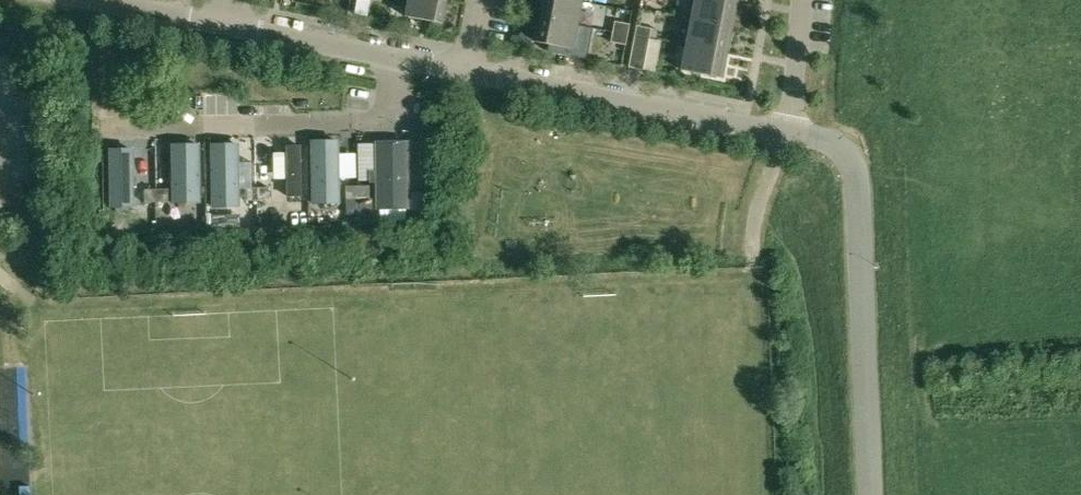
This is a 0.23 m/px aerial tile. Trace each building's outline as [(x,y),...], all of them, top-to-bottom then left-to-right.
[(445,0),(408,0),(404,16),(441,23),(445,0)] [(540,17),(576,24),(581,1),(574,0),(543,0),(540,17)] [(690,18),(732,26),(737,0),(694,0),(690,18)] [(571,49),(576,24),(540,17),(535,42),(571,49)] [(690,18),(685,43),(727,51),(732,26),(690,18)] [(614,21),(612,31),(627,35),(629,24),(614,21)] [(651,28),(636,25),(634,36),(649,39),(651,28)] [(625,45),(627,35),(612,31),(610,42),(625,45)] [(634,36),(627,67),(642,70),(649,39),(634,36)] [(685,43),(680,70),(722,78),(727,51),(685,43)] [(338,142),(314,143),(315,207),(339,207),(338,142)] [(300,143),(286,144),(287,195),(301,194),(300,143)] [(408,143),(373,144),(375,214),(409,213),(408,143)] [(190,146),(171,146),(171,205),(190,205),(190,146)] [(238,146),(210,147),(211,214),(227,214),(226,180),(239,180),(238,146)] [(131,151),(104,151),(104,214),(131,214),(131,151)] [(345,199),(357,199),(357,186),(345,186),(345,199)] [(369,199),(369,186),(357,186),(357,199),(369,199)] [(244,201),(257,201),(257,200),(257,187),(244,187),(244,201)] [(268,187),(257,187),(257,200),(268,199),(268,187)] [(143,189),(143,202),(144,216),(155,216),(155,189),(143,189)] [(167,189),(155,189),(155,216),(155,235),(168,235),(168,202),(167,189)]
